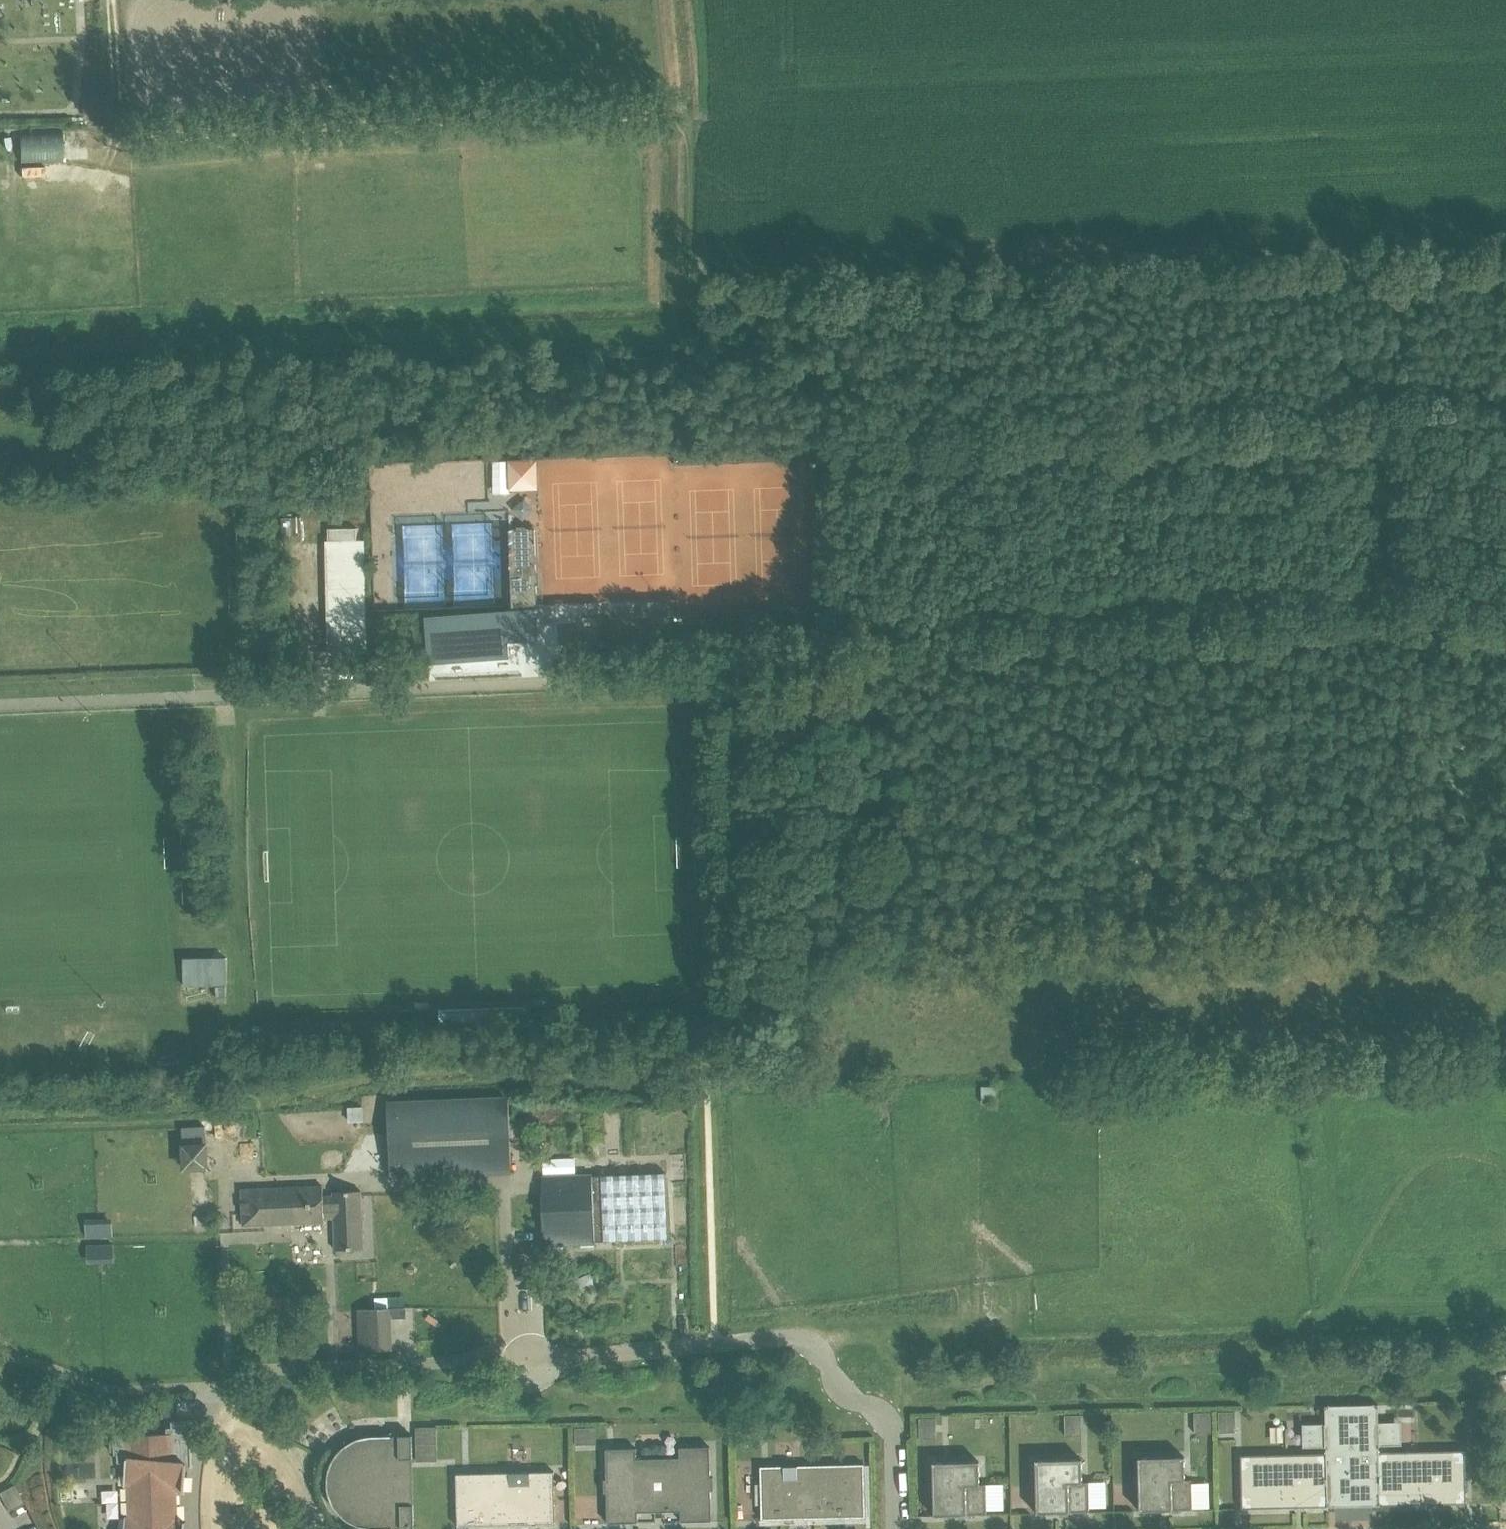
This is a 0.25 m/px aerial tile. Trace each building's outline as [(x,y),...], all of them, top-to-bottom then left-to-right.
[(62,133),(20,134),(21,164),(63,163),(62,133)] [(499,486),(524,487),(526,455),(500,454),(499,486)] [(512,611),(536,610),(537,610),(536,528),(511,530),(512,611)] [(358,529),(328,529),(328,542),(358,542),(358,529)] [(329,654),(361,653),(359,542),(358,542),(328,542),(327,542),(329,654)] [(536,610),(512,611),(426,617),(429,648),(449,646),(450,662),(510,658),(508,642),(538,639),(536,610)] [(185,986),(228,985),(228,958),(184,959),(185,986)] [(354,1099),(339,1098),(338,1117),(353,1117),(354,1099)] [(509,1100),(388,1105),(391,1174),(512,1169),(509,1100)] [(206,1127),(184,1128),(185,1168),(208,1167),(206,1127)] [(596,1241),(604,1241),(601,1175),(593,1175),(593,1174),(542,1176),(543,1192),(542,1192),(543,1228),(545,1228),(545,1244),(596,1242),(596,1241)] [(337,1250),(364,1249),(362,1190),(334,1191),(335,1197),(325,1197),(325,1186),(244,1190),(246,1228),(326,1225),(326,1218),(336,1218),(337,1250)] [(77,1258),(104,1257),(103,1213),(76,1214),(77,1258)] [(368,1302),(392,1301),(392,1292),(368,1293),(368,1302)] [(348,1304),(348,1349),(385,1349),(384,1304),(348,1304)] [(407,1310),(393,1310),(393,1319),(407,1319),(407,1310)] [(1380,1453),(1380,1446),(1385,1446),(1385,1423),(1379,1423),(1379,1405),(1326,1406),(1326,1424),(1320,1424),(1321,1447),(1327,1446),(1327,1453),(1241,1455),(1242,1509),(1329,1507),(1380,1506),(1467,1504),(1466,1450),(1427,1451),(1380,1453)] [(1236,1433),(1236,1412),(1220,1413),(1220,1433),(1236,1433)] [(1212,1413),(1195,1413),(1196,1434),(1212,1433),(1212,1413)] [(1082,1416),(1065,1416),(1066,1437),(1083,1436),(1082,1416)] [(193,1468),(191,1420),(190,1420),(172,1421),(172,1428),(167,1428),(167,1434),(139,1435),(139,1434),(114,1435),(115,1455),(118,1455),(118,1462),(126,1463),(124,1486),(129,1487),(130,1504),(177,1502),(177,1491),(185,1492),(187,1468),(193,1468)] [(920,1420),(920,1439),(936,1439),(935,1420),(920,1420)] [(416,1461),(438,1461),(437,1427),(416,1427),(416,1461)] [(597,1444),(597,1428),(576,1429),(577,1445),(597,1444)] [(350,1442),(343,1447),(338,1452),(334,1457),(330,1464),(328,1470),(327,1477),(327,1485),(329,1492),(331,1499),(334,1506),(339,1513),(345,1518),(352,1523),(359,1526),(367,1528),(375,1528),(415,1528),(413,1434),(372,1435),(365,1436),(357,1438),(350,1442)] [(607,1479),(605,1479),(605,1493),(608,1493),(608,1523),(639,1522),(639,1512),(682,1511),(682,1521),(712,1521),(712,1490),(714,1490),(714,1477),(711,1477),(711,1447),(680,1447),(680,1458),(637,1459),(637,1448),(607,1449),(607,1479)] [(1185,1457),(1139,1458),(1140,1511),(1193,1510),(1192,1479),(1186,1480),(1185,1457)] [(1082,1459),(1036,1460),(1037,1513),(1090,1512),(1089,1482),(1083,1482),(1082,1459)] [(980,1461),(933,1463),(934,1516),(987,1514),(986,1484),(980,1484),(980,1461)] [(761,1467),(762,1520),(866,1517),(865,1464),(761,1467)] [(457,1473),(458,1527),(556,1524),(555,1471),(457,1473)] [(93,1487),(94,1500),(100,1500),(100,1515),(109,1515),(108,1486),(93,1487)] [(15,1487),(1,1494),(10,1511),(24,1503),(15,1487)] [(130,1504),(130,1517),(126,1516),(125,1528),(186,1528),(186,1522),(178,1521),(177,1502),(130,1504)]
